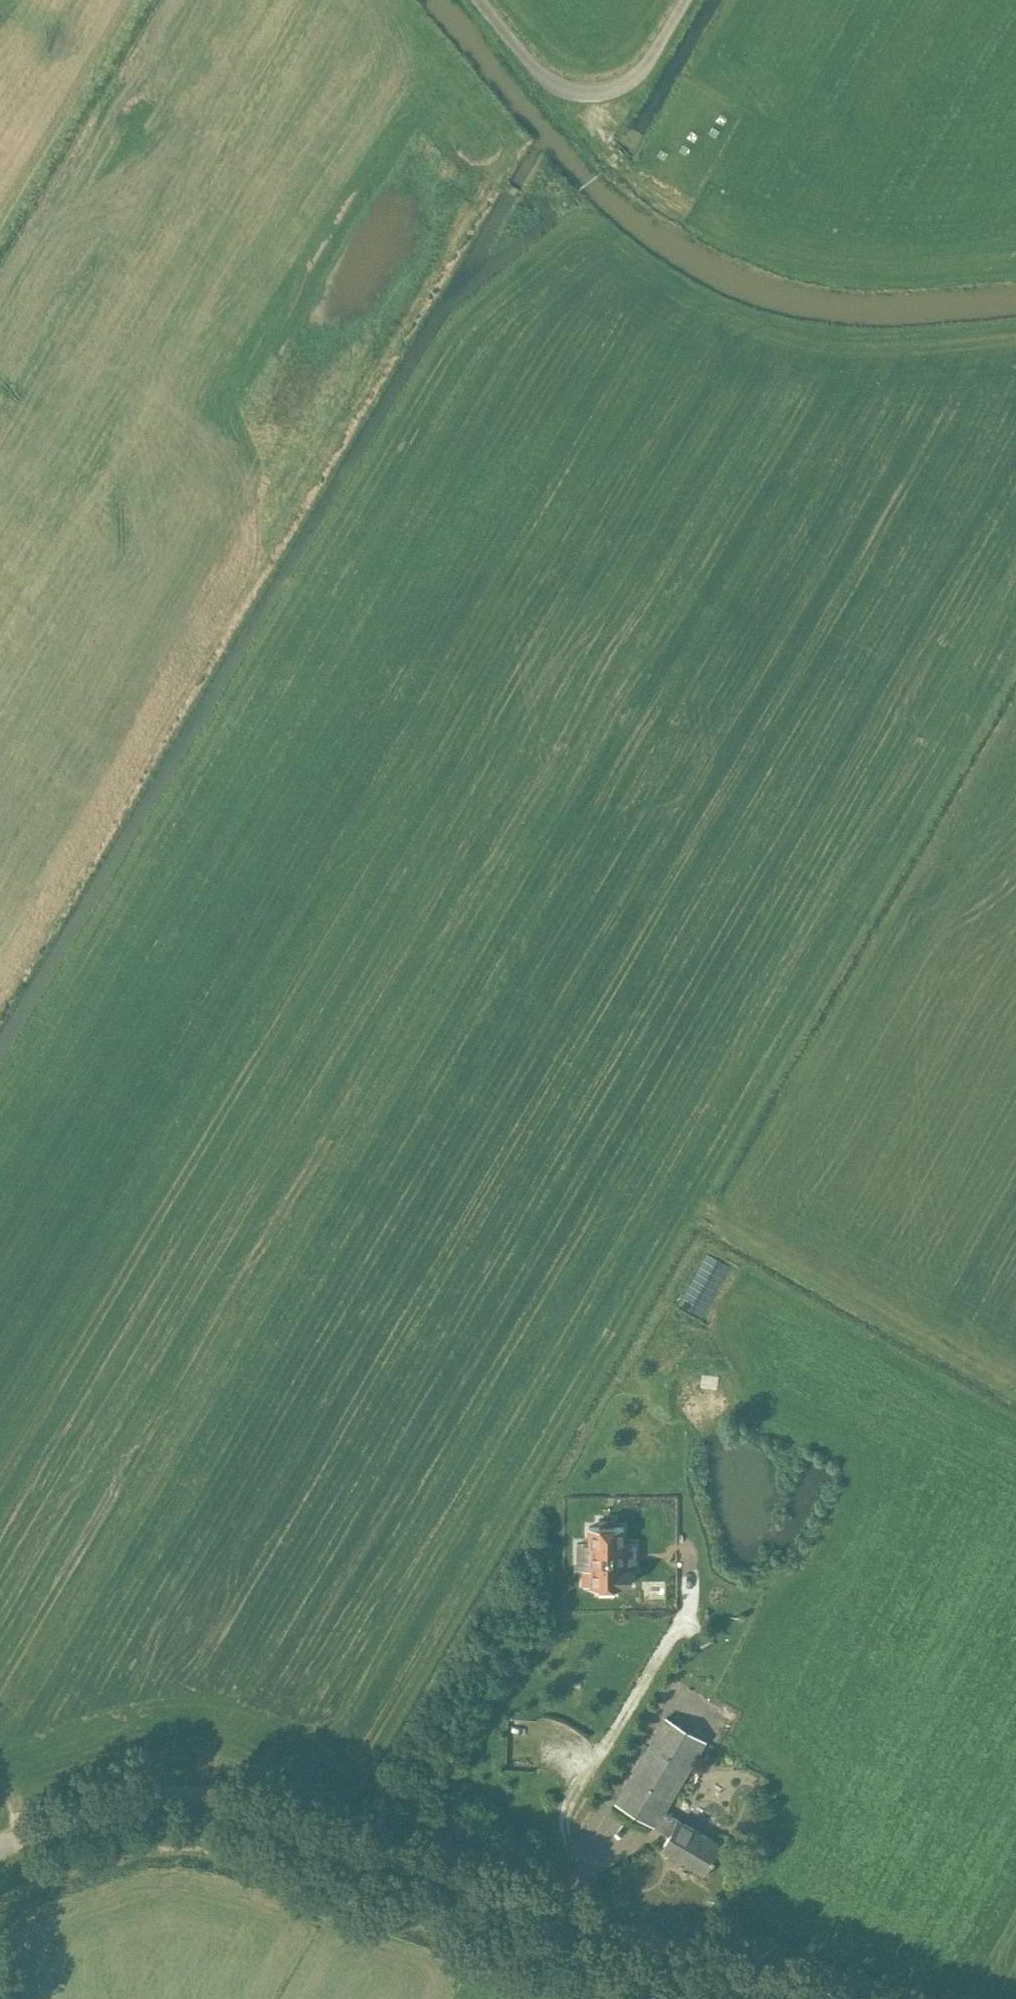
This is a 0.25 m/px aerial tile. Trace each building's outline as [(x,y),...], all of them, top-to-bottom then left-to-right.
[(587,1590),(601,1589),(601,1582),(611,1582),(611,1579),(618,1579),(618,1563),(610,1564),(608,1523),(598,1523),(598,1517),(584,1518),(584,1524),(574,1524),(576,1565),(570,1566),(571,1581),(577,1581),(577,1583),(586,1583),(587,1590)] [(697,1739),(657,1719),(612,1806),(651,1827),(652,1826),(669,1834),(662,1847),(702,1871),(717,1842),(659,1812),(697,1739)]
